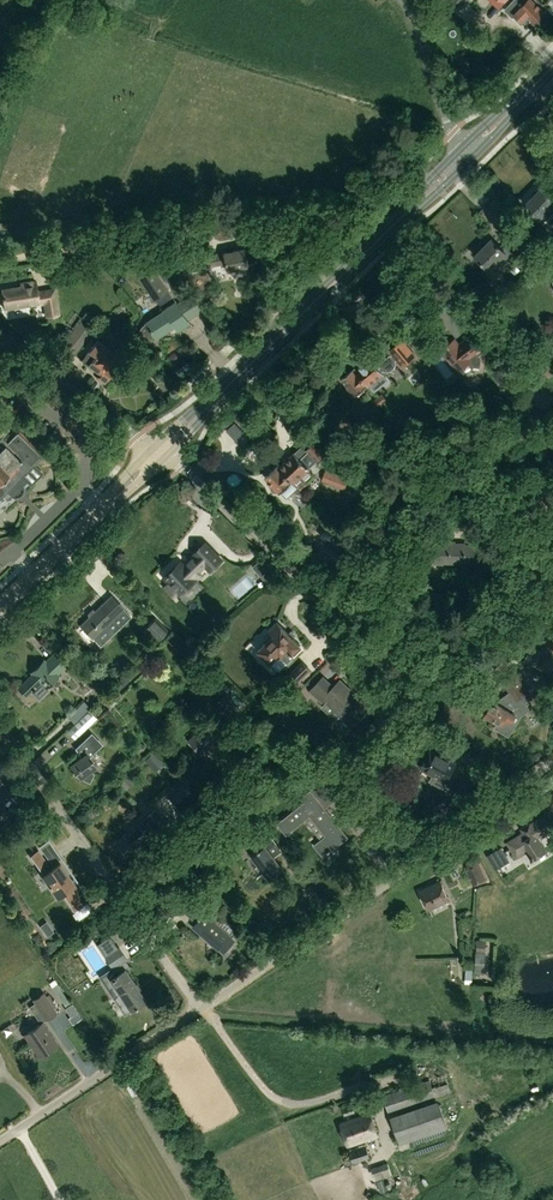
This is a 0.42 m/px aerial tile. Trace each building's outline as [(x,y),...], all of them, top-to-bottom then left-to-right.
[(492,2),(489,5),(492,8),(495,5),(498,9),(507,0),(489,0),(492,2)] [(534,23),(544,12),(531,0),(519,0),(514,6),(513,5),(507,12),(512,17),(514,15),(521,22),(526,16),(533,23),(534,23)] [(457,8),(455,14),(467,19),(470,13),(457,8)] [(541,188),(524,205),(538,219),(552,204),(552,199),(541,188)] [(541,225),(534,231),(544,241),(551,234),(541,225)] [(475,256),(489,270),(505,253),(492,239),(475,256)] [(541,256),(529,245),(517,257),(528,268),(541,256)] [(201,252),(186,255),(189,271),(212,266),(226,264),(227,264),(228,271),(248,267),(247,262),(248,262),(245,249),(210,256),(202,258),(201,252)] [(544,264),(548,277),(552,276),(552,261),(544,264)] [(520,270),(515,265),(510,270),(515,275),(520,270)] [(156,300),(160,306),(166,302),(174,297),(155,267),(139,278),(154,301),(156,300)] [(35,281),(20,284),(21,287),(1,290),(4,308),(44,302),(46,317),(59,315),(54,289),(37,291),(35,281)] [(142,325),(140,330),(140,335),(143,340),(147,341),(152,340),(176,325),(179,329),(189,323),(187,321),(203,310),(192,294),(178,303),(174,297),(166,302),(169,306),(165,308),(165,310),(142,325)] [(82,318),(90,324),(93,320),(86,313),(82,318)] [(92,330),(80,322),(61,348),(73,357),(92,330)] [(72,330),(67,326),(61,333),(66,337),(72,330)] [(458,371),(470,361),(473,365),(481,366),(482,358),(479,355),(483,351),(486,355),(496,347),(487,335),(478,342),(473,334),(459,345),(455,339),(442,349),(458,371)] [(396,360),(397,359),(402,366),(416,355),(403,339),(389,350),(392,354),(391,355),(390,355),(377,365),(371,357),(356,369),(367,383),(369,385),(368,385),(374,392),(389,379),(383,371),(384,370),(384,371),(388,371),(391,371),(394,368),(396,364),(396,361),(396,360)] [(100,373),(97,378),(105,383),(115,369),(111,366),(118,356),(96,340),(82,360),(100,373)] [(341,377),(348,386),(346,387),(347,390),(349,393),(352,393),(353,392),(354,394),(367,383),(356,369),(354,367),(341,377)] [(90,388),(95,391),(99,385),(95,381),(90,388)] [(379,407),(387,400),(381,393),(373,400),(379,407)] [(400,430),(390,418),(374,430),(384,442),(400,430)] [(7,491),(10,495),(11,495),(14,495),(15,495),(16,494),(17,493),(21,489),(21,488),(21,486),(21,485),(17,481),(43,455),(19,431),(7,442),(2,437),(0,438),(0,497),(7,491)] [(292,480),(294,482),(309,467),(309,468),(317,461),(318,462),(326,454),(314,442),(309,447),(305,443),(295,453),(294,452),(279,466),(292,480)] [(265,476),(280,491),(292,480),(279,466),(277,464),(265,476)] [(359,485),(360,484),(365,489),(364,490),(373,498),(380,491),(351,464),(345,471),(359,485)] [(348,479),(325,471),(322,480),(345,488),(348,479)] [(165,576),(168,580),(162,586),(173,597),(179,591),(181,593),(197,578),(198,580),(203,575),(202,574),(207,570),(210,573),(224,559),(206,540),(192,554),(193,556),(184,565),(180,561),(165,576)] [(463,561),(463,560),(474,560),(474,559),(478,559),(478,549),(474,549),(474,544),(464,544),(464,542),(434,542),(434,562),(441,562),(441,561),(463,561)] [(298,547),(301,556),(313,552),(309,543),(298,547)] [(265,559),(239,573),(246,586),(272,571),(265,559)] [(80,623),(102,645),(131,615),(110,594),(80,623)] [(169,630),(156,617),(147,626),(160,639),(169,630)] [(265,642),(257,650),(270,662),(278,654),(287,662),(300,649),(297,647),(299,645),(276,621),(268,630),(271,633),(264,640),(265,642)] [(543,652),(536,667),(551,674),(552,670),(552,659),(551,659),(552,656),(552,637),(546,640),(541,651),(543,652)] [(53,653),(46,660),(44,658),(36,667),(37,668),(19,686),(27,695),(31,691),(39,699),(49,690),(46,687),(59,674),(58,672),(65,665),(53,653)] [(311,670),(302,661),(285,678),(294,686),(296,685),(299,688),(304,683),(301,680),(311,670)] [(509,669),(500,675),(504,681),(513,674),(509,669)] [(516,701),(522,696),(524,695),(527,693),(513,674),(504,681),(502,682),(510,692),(516,701)] [(120,690),(130,680),(126,675),(115,685),(120,690)] [(339,679),(333,686),(322,676),(309,690),(322,702),(326,699),(353,725),(371,705),(357,692),(355,694),(339,679)] [(536,685),(531,679),(523,684),(528,690),(536,685)] [(276,692),(274,691),(272,692),(270,693),(270,695),(270,697),(271,699),(273,700),(276,699),(277,698),(278,696),(278,694),(276,692)] [(516,709),(517,710),(523,706),(520,702),(524,699),(522,696),(516,701),(510,692),(503,697),(501,701),(498,705),(492,702),(487,710),(485,711),(483,714),(484,715),(483,716),(497,724),(505,729),(511,719),(516,709)] [(68,716),(74,722),(90,707),(84,700),(68,716)] [(88,710),(67,730),(75,739),(96,718),(88,710)] [(227,727),(226,728),(215,715),(189,739),(202,754),(208,748),(207,746),(220,734),(228,743),(236,736),(227,727)] [(435,739),(442,732),(430,720),(424,727),(435,739)] [(80,755),(70,763),(75,771),(73,775),(90,783),(95,773),(89,770),(96,765),(90,756),(103,744),(92,733),(75,748),(76,750),(80,755)] [(434,774),(430,780),(442,787),(452,768),(445,765),(447,760),(430,751),(421,767),(434,774)] [(9,784),(0,773),(0,792),(9,784)] [(128,774),(119,783),(125,789),(134,779),(128,774)] [(321,803),(332,795),(321,781),(301,797),(304,801),(277,823),(286,834),(309,816),(325,836),(313,845),(323,856),(348,837),(321,803)] [(169,795),(183,810),(197,797),(183,782),(169,795)] [(265,796),(260,789),(251,796),(256,803),(265,796)] [(521,828),(526,836),(521,839),(519,836),(509,842),(517,855),(526,849),(532,859),(546,851),(540,840),(542,839),(540,836),(552,828),(552,794),(542,796),(546,815),(541,818),(530,824),(530,823),(521,828)] [(9,815),(0,803),(0,822),(9,815)] [(168,823),(156,809),(149,815),(150,816),(142,823),(152,834),(160,827),(161,829),(168,823)] [(138,823),(133,828),(132,827),(124,834),(125,835),(118,842),(129,854),(144,840),(142,838),(147,833),(138,823)] [(260,823),(246,833),(259,850),(252,856),(269,878),(283,868),(265,846),(273,840),(260,823)] [(49,840),(39,846),(44,853),(53,847),(49,840)] [(502,848),(488,856),(496,868),(509,860),(502,848)] [(51,867),(39,850),(30,856),(42,874),(41,875),(57,898),(63,894),(74,911),(84,904),(72,888),(77,884),(60,861),(51,867)] [(485,877),(478,860),(465,865),(473,882),(485,877)] [(418,891),(427,909),(449,899),(440,881),(418,891)] [(229,937),(230,936),(205,914),(207,912),(188,895),(178,906),(197,923),(193,927),(218,949),(219,948),(224,953),(234,941),(229,937)] [(118,947),(105,956),(113,968),(112,969),(116,976),(110,979),(115,986),(111,989),(116,996),(114,998),(125,1015),(136,1007),(137,1008),(147,1001),(126,969),(128,968),(124,961),(126,960),(118,947)] [(488,960),(476,961),(477,970),(489,969),(488,960)] [(32,999),(46,1020),(57,1012),(44,992),(32,999)] [(12,1020),(8,1023),(17,1036),(24,1031),(20,1025),(17,1027),(12,1020)] [(42,1023),(24,1035),(38,1056),(56,1044),(42,1023)] [(445,1074),(383,1096),(389,1113),(451,1091),(445,1074)] [(344,1116),(355,1112),(353,1104),(342,1108),(344,1116)] [(392,1120),(400,1143),(446,1127),(439,1105),(429,1108),(432,1115),(404,1125),(402,1117),(392,1120)] [(370,1113),(340,1123),(348,1145),(377,1135),(370,1113)] [(369,1157),(365,1145),(350,1150),(354,1162),(369,1157)] [(387,1163),(371,1168),(375,1180),(391,1174),(387,1163)]
